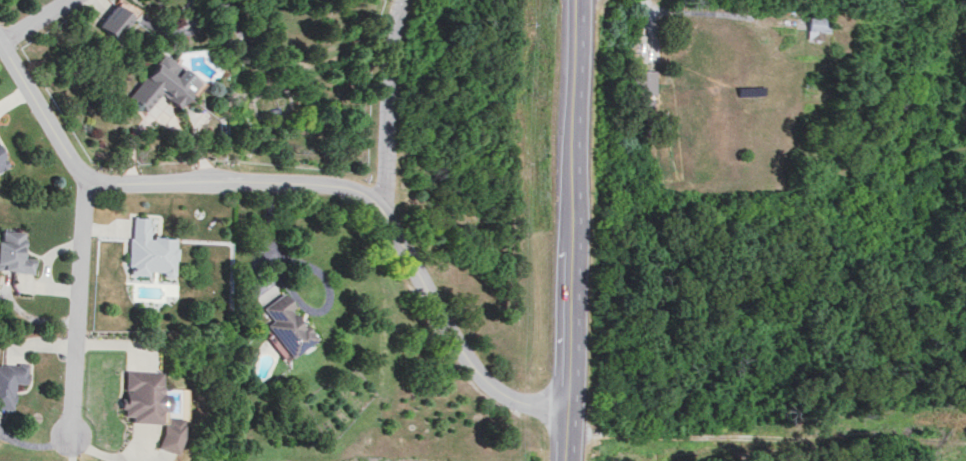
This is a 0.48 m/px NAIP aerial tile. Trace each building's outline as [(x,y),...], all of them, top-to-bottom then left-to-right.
[(122,0),(115,0),(96,27),(114,39),(135,9),(122,0)] [(821,31),(828,31),(829,16),(807,15),(806,38),(821,39),(821,31)] [(143,111),(159,93),(175,107),(196,83),(162,53),(125,95),(143,111)] [(175,238),(148,236),(149,217),(132,216),(127,274),(146,276),(146,270),(172,272),(175,238)] [(0,229),(0,270),(30,273),(32,257),(21,256),(23,231),(0,229)] [(313,339),(290,308),(291,307),(281,293),(261,307),(271,320),(265,325),(288,357),(313,339)] [(25,364),(0,363),(0,407),(9,407),(10,383),(25,383),(25,364)] [(160,371),(123,369),(120,415),(128,415),(127,421),(155,423),(155,411),(158,411),(160,371)] [(182,420),(164,414),(154,447),(172,453),(182,420)]
